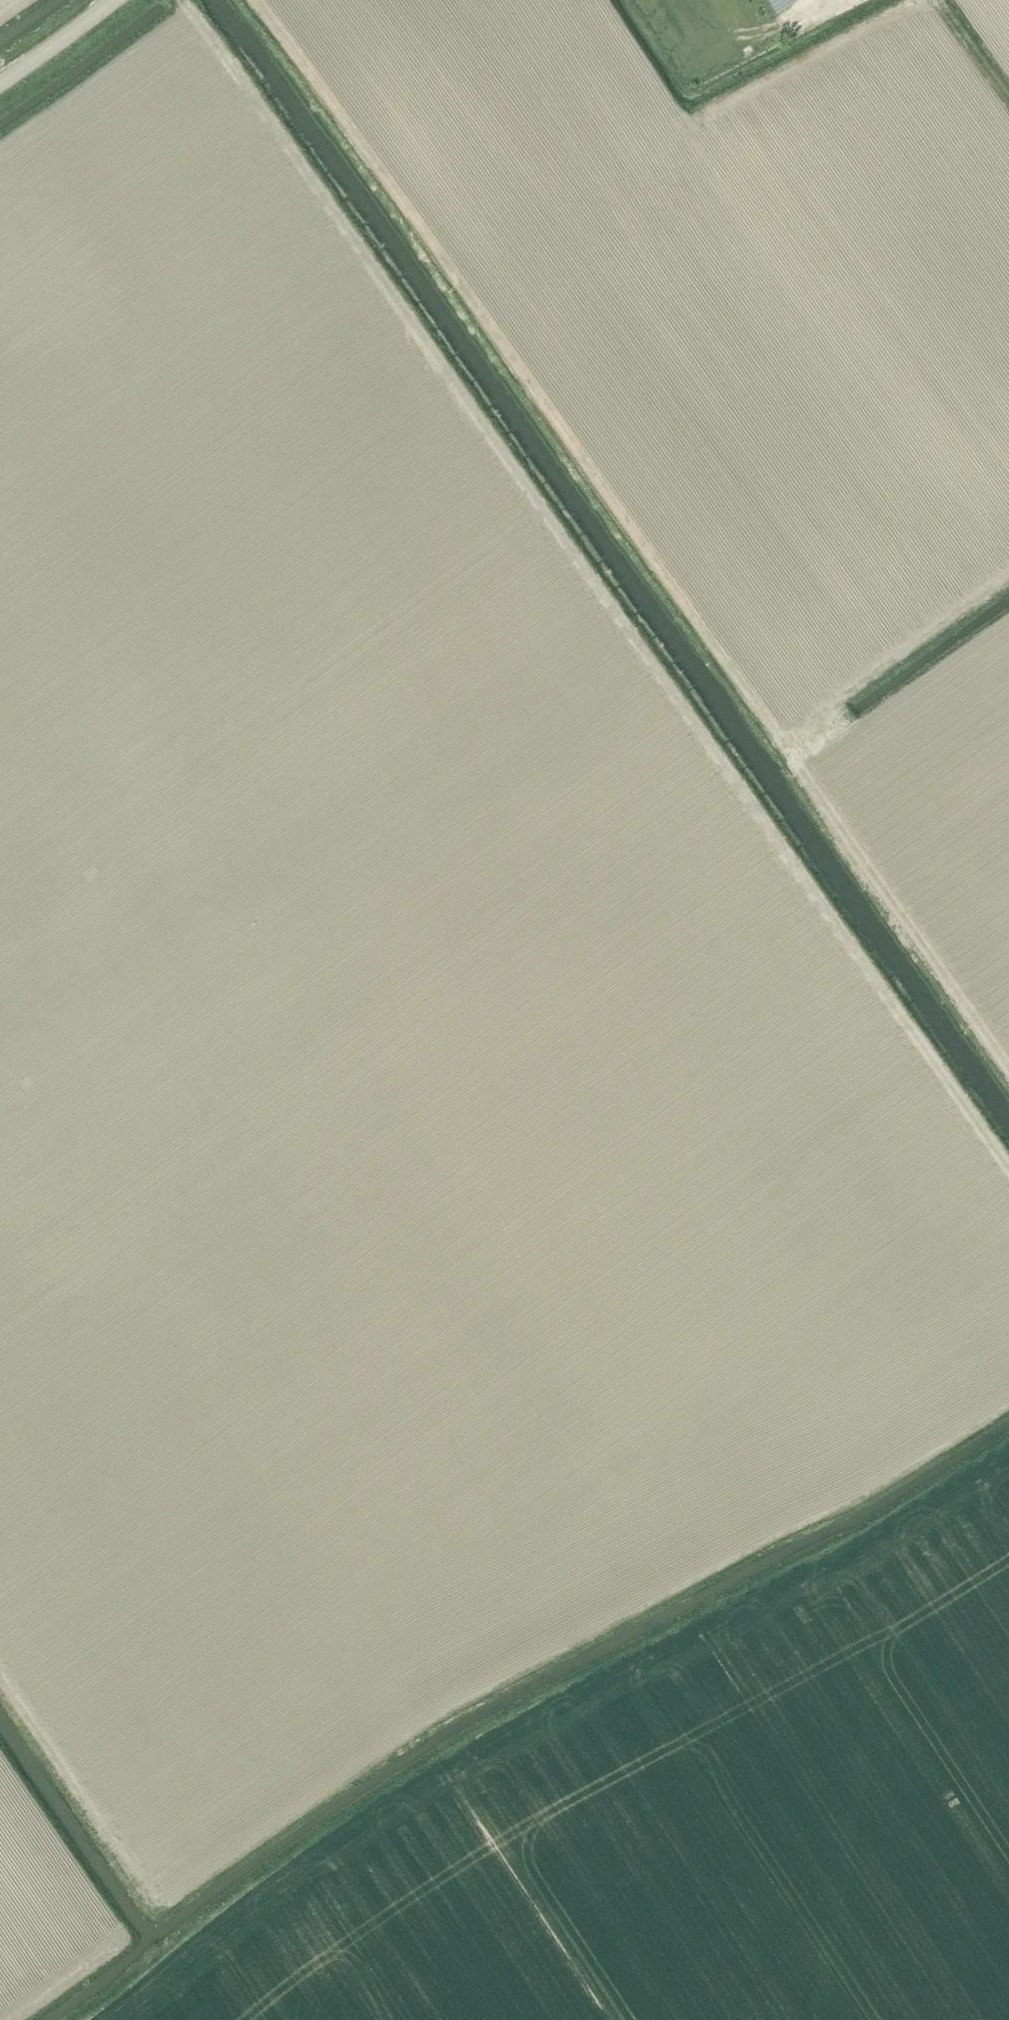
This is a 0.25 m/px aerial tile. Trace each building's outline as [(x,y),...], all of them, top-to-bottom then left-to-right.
[(778,16),(803,0),(767,0),(778,16)]
